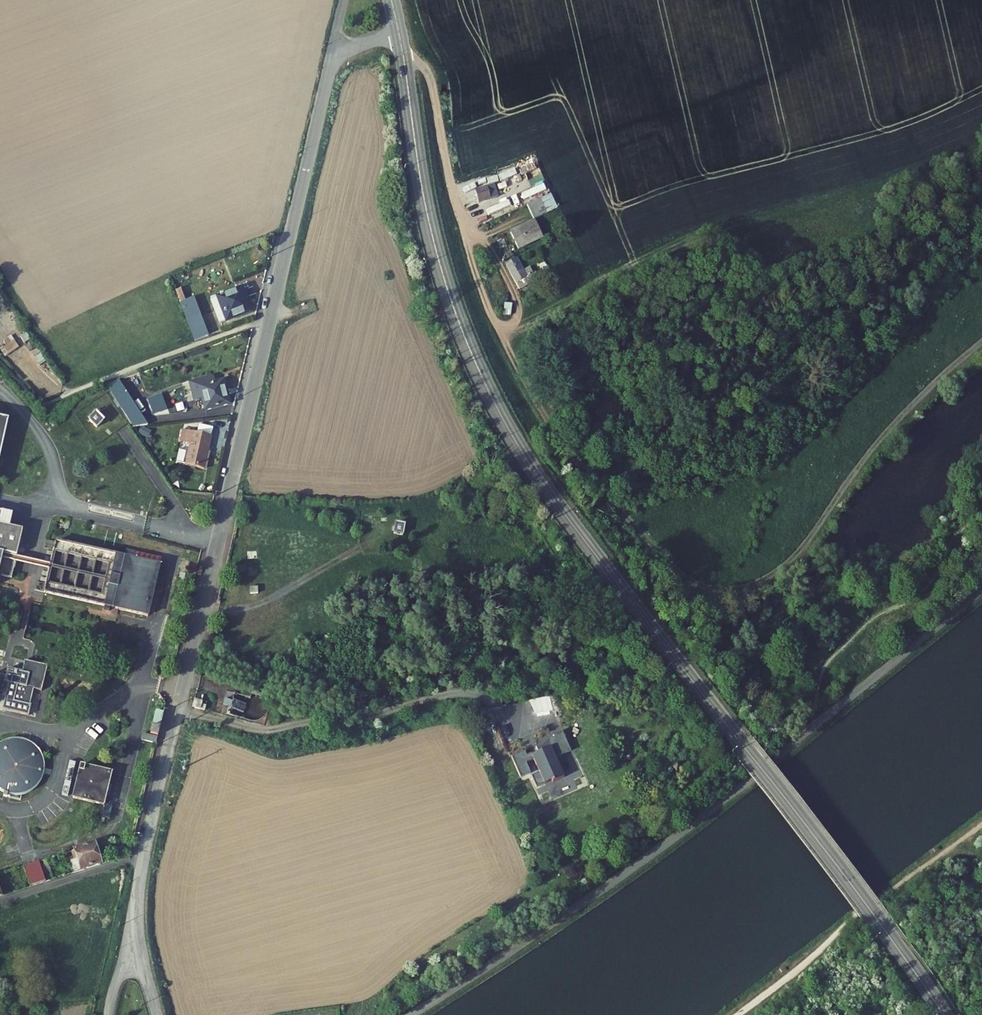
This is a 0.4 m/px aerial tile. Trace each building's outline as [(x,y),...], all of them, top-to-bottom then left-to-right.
[(474,190),(479,204),(491,200),(487,186),(474,190)] [(552,194),(527,204),(533,220),(558,210),(552,194)] [(513,233),(521,250),(548,238),(539,220),(513,233)] [(530,266),(523,269),(518,258),(505,263),(517,291),(537,283),(530,266)] [(217,292),(219,299),(244,290),(241,284),(217,292)] [(182,298),(188,296),(185,287),(179,289),(182,298)] [(244,290),(219,299),(226,318),(251,309),(244,290)] [(187,310),(198,306),(195,298),(189,300),(188,296),(182,298),(187,310)] [(199,340),(209,336),(198,306),(187,310),(199,340)] [(196,386),(194,381),(181,384),(188,405),(200,401),(203,409),(227,402),(220,380),(196,386)] [(118,401),(132,427),(148,425),(131,398),(118,401)] [(102,420),(95,414),(88,421),(96,428),(102,420)] [(8,420),(0,418),(0,455),(8,420)] [(202,470),(211,437),(192,432),(183,465),(202,470)] [(0,512),(0,576),(8,578),(20,531),(7,527),(10,514),(0,512)] [(395,524),(394,536),(404,536),(405,525),(395,524)] [(43,595),(144,623),(158,573),(56,545),(43,595)] [(11,684),(4,709),(30,716),(36,690),(44,692),(50,668),(28,662),(25,673),(12,669),(8,683),(11,684)] [(143,734),(141,741),(157,744),(163,713),(155,712),(150,736),(143,734)] [(166,712),(162,726),(168,728),(172,714),(166,712)] [(162,726),(160,734),(167,736),(168,728),(162,726)] [(553,782),(563,779),(557,759),(573,754),(567,734),(541,743),(542,746),(539,747),(541,753),(536,754),(536,753),(535,753),(535,752),(530,754),(529,750),(515,755),(521,774),(532,770),(529,762),(537,759),(541,772),(533,775),(537,786),(553,780),(553,782)] [(1,792),(5,794),(9,795),(11,796),(14,796),(20,796),(24,796),(28,794),(32,793),(35,791),(37,789),(39,786),(41,785),(43,781),(44,779),(45,776),(46,774),(46,770),(46,766),(46,762),(45,760),(44,756),(43,754),(41,751),(38,748),(35,745),(32,743),(30,742),(26,741),(22,740),(20,739),(16,739),(13,740),(11,740),(7,741),(3,743),(0,745),(0,791),(1,792)] [(74,800),(104,807),(111,775),(81,768),(74,800)] [(79,875),(106,868),(100,846),(77,853),(80,862),(76,863),(79,875)] [(31,889),(47,884),(40,862),(24,868),(31,889)]
